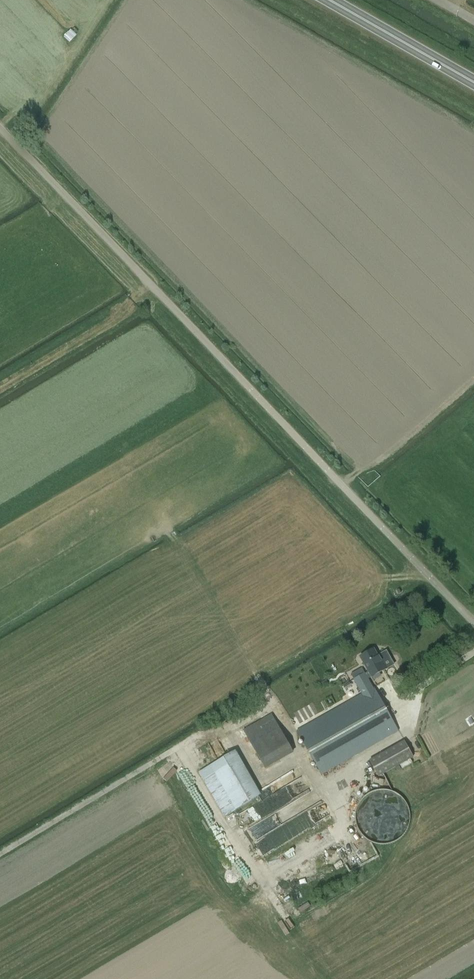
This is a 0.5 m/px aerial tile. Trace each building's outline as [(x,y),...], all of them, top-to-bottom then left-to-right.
[(374,649),(360,657),(369,672),(366,674),(369,679),(372,678),(389,668),(383,657),(380,659),(374,649)] [(354,679),(362,694),(329,713),(324,705),(317,709),(321,717),(297,731),(322,775),(399,731),(376,689),(375,689),(369,679),(366,674),(365,672),(354,679)] [(294,752),(272,714),(244,730),(266,769),(294,752)] [(414,758),(405,741),(369,761),(379,778),(414,758)] [(259,797),(234,753),(211,767),(236,810),(259,797)] [(395,792),(389,790),(383,789),(377,790),(371,792),(366,796),(361,800),(358,805),(356,811),(355,817),(356,823),(358,829),(361,835),(366,839),(371,842),(377,844),(383,845),(389,844),(395,842),(401,839),(405,835),(408,829),(410,823),(411,817),(410,811),(408,805),(405,800),(401,796),(395,792)]
